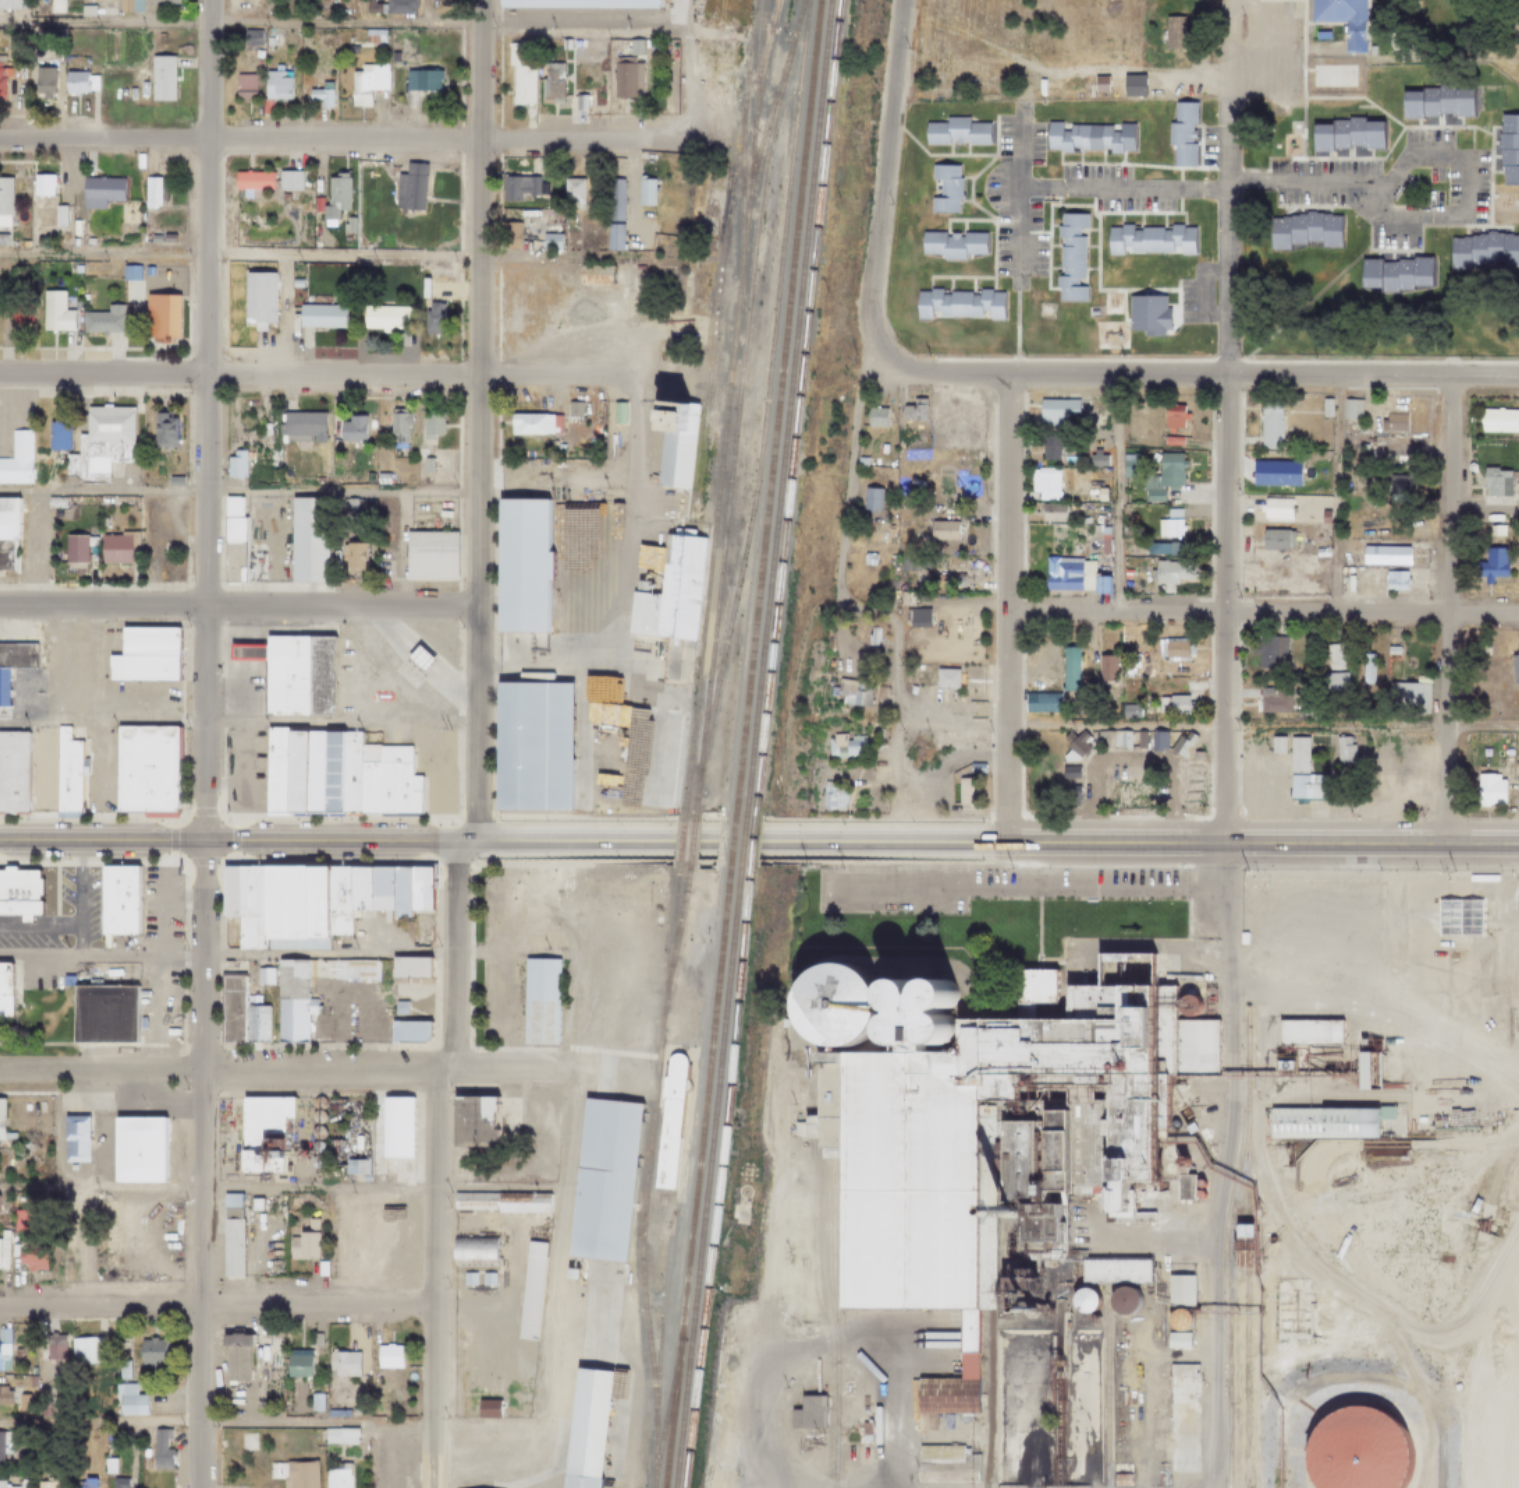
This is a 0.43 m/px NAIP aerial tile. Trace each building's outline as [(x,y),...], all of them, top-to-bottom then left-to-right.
[(17,9),(0,9),(0,0),(17,0),(17,9)] [(117,13),(117,0),(129,0),(141,0),(141,1),(140,1),(140,13),(117,13)] [(387,15),(387,0),(412,0),(412,15),(387,15)] [(497,8),(497,0),(655,0),(655,9),(497,8)] [(1308,22),(1308,0),(1362,0),(1362,11),(1362,54),(1342,54),(1342,22),(1308,22)] [(93,6),(93,16),(78,16),(78,6),(93,6)] [(301,19),(301,10),(316,10),(316,20),(301,19)] [(1162,18),(1181,17),(1183,50),(1163,51),(1162,18)] [(241,30),(259,30),(258,47),(241,47),(241,30)] [(362,30),(382,30),(382,46),(362,46),(362,30)] [(1313,40),(1313,33),(1328,33),(1327,41),(1313,40)] [(559,39),(567,39),(567,50),(559,50),(559,39)] [(626,39),(640,39),(640,54),(626,54),(626,39)] [(573,40),(582,40),(582,48),(572,48),(573,40)] [(510,66),(506,65),(506,43),(510,43),(532,43),(532,104),(509,104),(510,66)] [(149,57),(172,57),(172,102),(149,101),(149,57)] [(624,97),(612,97),(612,57),(632,57),(632,63),(640,63),(640,97),(624,97)] [(542,63),(560,63),(560,105),(550,105),(538,105),(538,79),(542,79),(542,63)] [(358,73),(358,65),(385,66),(385,91),(368,90),(368,107),(348,107),(348,73),(358,73)] [(32,69),(51,69),(51,96),(32,95),(32,69)] [(412,71),(438,72),(438,89),(412,89),(412,71)] [(262,72),(288,72),(288,99),(262,99),(262,72)] [(62,73),(84,73),(84,76),(95,77),(95,92),(84,92),(84,93),(62,93),(62,73)] [(233,76),(252,76),(252,98),(233,98),(233,76)] [(316,100),(306,100),(306,90),(316,90),(316,89),(320,89),(320,82),(329,82),(329,108),(327,108),(315,108),(316,100)] [(1436,87),(1452,87),(1452,91),(1470,91),(1470,118),(1451,118),(1451,115),(1437,115),(1437,118),(1419,118),(1419,121),(1399,121),(1400,93),(1419,93),(1419,90),(1436,90),(1436,87)] [(573,94),(584,94),(584,111),(573,111),(573,94)] [(1192,139),(1188,138),(1188,144),(1193,144),(1193,166),(1171,166),(1171,145),(1165,145),(1166,122),(1172,123),(1172,102),(1194,102),(1194,124),(1189,124),(1189,131),(1193,131),(1192,139)] [(1500,116),(1518,117),(1518,185),(1500,184),(1501,166),(1497,166),(1498,149),(1495,149),(1496,133),(1499,133),(1500,116)] [(951,144),(951,140),(945,140),(945,145),(923,145),(923,123),(944,123),(944,117),(966,117),(966,123),(987,124),(987,145),(965,145),(965,140),(958,140),(958,144),(951,144)] [(1346,118),(1362,118),(1362,121),(1380,121),(1380,149),(1361,148),(1361,146),(1347,146),(1347,149),(1329,149),(1329,151),(1309,151),(1310,124),(1329,124),(1329,121),(1346,121),(1346,118)] [(1058,132),(1067,132),(1067,125),(1078,125),(1099,125),(1109,126),(1108,132),(1117,132),(1118,123),(1131,123),(1131,150),(1118,150),(1118,154),(1107,154),(1107,148),(1098,148),(1098,151),(1077,150),(1077,147),(1068,147),(1068,153),(1057,153),(1057,150),(1044,150),(1045,122),(1058,123),(1058,132)] [(425,164),(421,211),(400,209),(403,162),(425,164)] [(956,178),(959,178),(958,200),(955,200),(955,214),(928,214),(929,197),(937,197),(937,179),(928,179),(929,165),(957,165),(956,178)] [(247,172),(270,172),(270,190),(233,190),(233,172),(244,172),(244,170),(247,170),(247,172)] [(276,170),(298,170),(298,191),(276,191),(276,170)] [(326,177),(333,177),(333,173),(345,173),(345,177),(347,177),(347,211),(334,211),(334,221),(320,221),(320,205),(326,205),(326,177)] [(31,175),(50,175),(50,197),(31,197),(31,175)] [(526,185),(526,177),(537,177),(537,195),(526,195),(526,193),(518,193),(518,200),(500,200),(500,176),(518,176),(518,185),(526,185)] [(7,227),(0,227),(0,177),(9,177),(9,215),(7,215),(7,227)] [(103,203),(103,210),(80,210),(80,193),(80,177),(121,177),(121,202),(103,203)] [(157,201),(157,208),(141,208),(141,177),(157,177),(157,188),(163,188),(163,201),(157,201)] [(582,178),(582,208),(560,208),(560,178),(582,178)] [(621,179),(621,220),(601,220),(600,179),(621,179)] [(652,179),(652,205),(637,205),(637,179),(652,179)] [(52,206),(64,206),(64,228),(52,228),(52,206)] [(1320,214),(1329,214),(1328,216),(1337,216),(1337,248),(1318,247),(1309,247),(1309,245),(1304,245),(1304,248),(1286,247),(1286,250),(1268,250),(1268,218),(1279,219),(1279,217),(1287,217),(1287,216),(1295,216),(1296,214),(1303,214),(1303,212),(1313,212),(1312,213),(1320,213),(1320,214)] [(1076,228),(1076,237),(1083,237),(1082,278),(1075,278),(1075,287),(1085,287),(1085,301),(1057,300),(1057,288),(1053,288),(1054,277),(1060,277),(1060,268),(1057,268),(1057,247),(1060,247),(1060,238),(1055,237),(1055,227),(1058,227),(1058,214),(1085,214),(1085,228),(1076,228)] [(344,224),(344,217),(353,217),(353,233),(348,233),(348,234),(340,234),(340,224),(344,224)] [(518,222),(518,247),(500,247),(500,222),(518,222)] [(604,223),(620,223),(620,251),(604,251),(604,223)] [(1178,246),(1170,246),(1169,253),(1159,253),(1138,253),(1138,252),(1128,252),(1128,246),(1119,246),(1119,256),(1105,256),(1105,228),(1118,228),(1118,224),(1129,224),(1129,230),(1138,230),(1138,227),(1159,227),(1159,230),(1168,230),(1169,225),(1179,225),(1179,227),(1192,228),(1192,255),(1178,255),(1178,246)] [(956,233),(956,238),(961,238),(961,233),(984,233),(984,255),(963,255),(963,261),(940,260),(940,254),(919,254),(919,232),(942,233),(942,237),(948,237),(948,233),(956,233)] [(1483,232),(1492,232),(1492,233),(1499,233),(1499,235),(1508,235),(1507,267),(1489,267),(1489,265),(1484,265),(1484,268),(1466,267),(1466,270),(1447,270),(1448,238),(1459,239),(1459,237),(1466,237),(1466,236),(1475,236),(1475,234),(1483,234),(1483,232)] [(559,250),(540,250),(540,234),(559,234),(559,250)] [(83,238),(91,238),(91,246),(83,246),(83,238)] [(1394,291),(1378,290),(1378,287),(1359,286),(1360,259),(1379,260),(1379,262),(1393,263),(1393,259),(1411,260),(1411,257),(1431,258),(1430,285),(1411,284),(1411,288),(1394,288),(1394,291)] [(79,265),(79,274),(71,274),(71,265),(79,265)] [(120,265),(137,265),(137,280),(120,281),(120,265)] [(576,265),(609,265),(610,284),(576,284),(576,265)] [(143,272),(151,272),(151,280),(143,280),(143,272)] [(263,322),(263,331),(252,331),(252,322),(242,322),(242,273),(272,273),(272,322),(263,322)] [(987,310),(978,309),(978,316),(967,316),(946,316),(936,316),(937,309),(928,309),(928,320),(914,320),(914,292),(926,292),(927,288),(938,288),(938,294),(946,294),(947,291),(967,291),(967,294),(977,294),(977,289),(988,289),(988,291),(1001,291),(1001,319),(987,319),(987,310)] [(30,328),(8,329),(8,295),(30,295),(30,328)] [(158,337),(143,337),(143,295),(175,295),(175,337),(166,337),(166,343),(158,343),(158,337)] [(40,296),(62,296),(62,310),(72,310),(72,331),(62,331),(40,331),(40,296)] [(342,305),(342,326),(290,326),(290,305),(309,305),(309,296),(326,296),(326,305),(342,305)] [(1127,296),(1163,296),(1163,308),(1168,308),(1168,330),(1163,330),(1163,331),(1161,331),(1161,336),(1141,336),(1142,330),(1126,330),(1127,296)] [(440,298),(440,310),(440,330),(422,330),(422,310),(427,310),(426,298),(440,298)] [(384,307),(384,300),(394,300),(394,307),(406,307),(406,328),(362,328),(362,307),(384,307)] [(105,311),(105,305),(121,305),(121,333),(107,333),(80,333),(80,311),(105,311)] [(660,427),(650,426),(652,396),(678,398),(678,401),(696,403),(687,490),(654,487),(660,427)] [(99,407),(99,398),(108,398),(108,407),(132,407),(131,463),(106,463),(106,483),(74,483),(74,474),(62,474),(62,455),(74,455),(75,434),(84,434),(84,407),(99,407)] [(900,405),(911,405),(911,398),(924,398),(924,410),(923,410),(923,420),(900,420),(900,405)] [(1258,399),(1279,399),(1279,451),(1258,451),(1258,399)] [(1320,399),(1330,399),(1330,417),(1320,417),(1320,399)] [(1341,399),(1359,399),(1359,419),(1342,419),(1341,399)] [(1053,420),(1052,426),(1043,425),(1043,420),(1038,420),(1038,400),(1076,400),(1076,420),(1053,420)] [(564,401),(581,402),(580,417),(564,416),(564,401)] [(1162,427),(1163,405),(1181,406),(1181,428),(1162,427)] [(884,427),(865,427),(865,407),(884,407),(884,427)] [(151,447),(151,408),(173,408),(173,447),(151,447)] [(404,425),(404,449),(388,449),(388,409),(404,409),(404,413),(408,413),(408,425),(404,425)] [(1479,411),(1518,411),(1518,433),(1479,432),(1479,411)] [(288,435),(281,435),(281,412),(323,412),(323,435),(307,435),(307,442),(288,442),(288,435)] [(431,435),(431,440),(420,440),(420,413),(425,413),(441,413),(441,435),(431,435)] [(551,432),(551,434),(508,434),(508,413),(551,414),(551,416),(559,416),(559,432),(551,432)] [(1384,420),(1384,413),(1403,414),(1403,425),(1403,431),(1379,431),(1379,420),(1384,420)] [(362,416),(362,443),(352,443),(338,443),(339,422),(346,422),(346,416),(362,416)] [(45,422),(67,422),(67,450),(45,450),(45,422)] [(9,484),(0,484),(0,459),(9,459),(9,430),(29,430),(29,484),(9,484)] [(1039,435),(1063,435),(1063,461),(1039,461),(1039,435)] [(552,453),(548,453),(548,441),(555,441),(555,444),(562,445),(562,454),(552,454),(552,453)] [(416,449),(423,449),(423,457),(415,456),(416,449)] [(236,477),(224,477),(225,458),(231,458),(231,450),(243,451),(243,477),(236,477)] [(277,450),(277,467),(266,467),(266,450),(277,450)] [(1084,451),(1106,451),(1106,464),(1084,464),(1084,451)] [(1158,453),(1180,453),(1180,461),(1184,461),(1184,468),(1180,468),(1180,487),(1161,487),(1161,502),(1144,502),(1144,488),(1142,488),(1142,476),(1157,476),(1158,453)] [(421,473),(421,457),(431,458),(431,473),(421,473)] [(1253,485),(1253,460),(1303,462),(1302,486),(1253,485)] [(531,466),(540,466),(540,474),(531,473),(531,482),(521,482),(521,461),(531,462),(531,466)] [(508,483),(508,465),(520,466),(519,483),(508,483)] [(1039,493),(1039,488),(1034,488),(1034,468),(1039,468),(1057,468),(1057,493),(1039,493)] [(1508,499),(1484,499),(1484,489),(1481,489),(1481,468),(1495,468),(1495,471),(1508,471),(1508,499)] [(372,484),(372,472),(387,473),(387,484),(372,484)] [(1386,475),(1405,475),(1405,494),(1386,494),(1386,475)] [(171,487),(171,477),(185,477),(185,487),(171,487)] [(861,488),(878,488),(878,510),(861,510),(861,488)] [(1096,495),(1108,495),(1108,509),(1096,509),(1096,495)] [(243,517),(243,542),(242,542),(242,583),(221,583),(221,542),(222,496),(240,496),(242,496),(242,517),(243,517)] [(14,571),(0,571),(0,497),(14,497),(14,540),(14,571)] [(63,497),(63,508),(44,508),(44,497),(63,497)] [(288,497),(325,497),(325,582),(288,582),(288,497)] [(354,498),(354,515),(341,515),(341,498),(354,498)] [(544,499),(544,551),(549,551),(549,580),(544,580),(544,632),(493,632),(493,498),(544,499)] [(1260,518),(1260,513),(1249,513),(1249,499),(1260,499),(1290,499),(1290,518),(1260,518)] [(1040,521),(1040,504),(1062,504),(1062,522),(1040,521)] [(1156,519),(1165,519),(1165,509),(1172,509),(1172,519),(1180,519),(1180,526),(1182,526),(1182,532),(1180,532),(1180,539),(1156,539),(1156,519)] [(929,521),(955,521),(955,540),(928,540),(929,521)] [(1503,525),(1503,536),(1486,537),(1486,525),(1503,525)] [(1098,553),(1098,527),(1107,527),(1107,553),(1098,553)] [(1286,548),(1286,550),(1260,550),(1260,530),(1286,530),(1286,531),(1291,531),(1291,548),(1286,548)] [(117,536),(118,532),(136,532),(135,564),(122,564),(122,565),(98,564),(98,536),(117,536)] [(403,532),(454,532),(454,580),(403,580),(403,532)] [(94,537),(94,547),(84,547),(84,568),(62,568),(62,535),(84,535),(84,537),(94,537)] [(664,535),(701,538),(692,639),(655,636),(626,633),(629,591),(659,593),(664,535)] [(1147,554),(1147,544),(1166,544),(1166,542),(1181,542),(1181,545),(1181,554),(1147,554)] [(342,546),(342,543),(363,543),(363,569),(342,569),(342,560),(337,560),(337,545),(342,546)] [(264,544),(264,583),(247,583),(247,544),(264,544)] [(1407,547),(1407,563),(1361,563),(1361,547),(1407,547)] [(1485,548),(1503,549),(1503,564),(1485,564),(1485,548)] [(861,553),(872,553),(872,565),(861,565),(861,562),(857,562),(857,556),(861,556),(861,553)] [(898,570),(898,555),(915,555),(915,571),(898,570)] [(1057,560),(1081,560),(1092,561),(1092,576),(1107,576),(1107,593),(1091,593),(1091,590),(1079,590),(1043,590),(1043,560),(1043,557),(1057,557),(1057,560)] [(1153,571),(1153,561),(1192,561),(1192,584),(1175,584),(1175,586),(1153,586),(1153,580),(1148,580),(1148,571),(1153,571)] [(1383,571),(1404,571),(1404,590),(1383,590),(1383,571)] [(962,577),(962,587),(940,586),(940,576),(962,577)] [(927,609),(926,626),(903,626),(903,609),(927,609)] [(106,680),(106,656),(117,656),(118,627),(175,628),(175,656),(177,656),(177,681),(106,680)] [(868,627),(878,628),(877,646),(868,646),(868,627)] [(1256,642),(1256,636),(1284,636),(1284,669),(1256,669),(1256,654),(1248,654),(1248,642),(1256,642)] [(331,638),(331,715),(262,715),(262,660),(253,660),(240,660),(230,660),(227,660),(227,644),(230,644),(240,644),(253,644),(262,644),(262,638),(331,638)] [(6,707),(0,707),(0,641),(8,641),(8,644),(33,644),(34,669),(6,669),(6,681),(6,686),(6,700),(6,707)] [(1163,641),(1186,641),(1186,659),(1163,659),(1163,641)] [(415,644),(431,659),(429,661),(422,669),(420,671),(403,656),(405,655),(412,646),(415,644)] [(1317,644),(1345,644),(1345,688),(1317,688),(1317,644)] [(1060,647),(1076,647),(1076,690),(1060,690),(1060,647)] [(1360,653),(1372,653),(1372,684),(1360,684),(1360,653)] [(1509,655),(1518,655),(1518,683),(1509,683),(1509,655)] [(1096,656),(1113,656),(1113,680),(1097,680),(1096,656)] [(934,688),(934,669),(957,669),(956,688),(934,688)] [(866,707),(850,706),(850,705),(838,704),(839,690),(835,690),(837,679),(855,682),(854,691),(868,692),(866,707)] [(570,683),(569,808),(492,807),(493,682),(570,683)] [(1385,682),(1425,683),(1425,714),(1385,714),(1385,682)] [(1289,715),(1273,715),(1273,713),(1257,713),(1257,697),(1273,697),(1273,688),(1289,688),(1289,715)] [(1057,693),(1057,712),(1023,712),(1023,693),(1057,693)] [(1156,697),(1167,697),(1167,695),(1186,695),(1186,702),(1191,702),(1191,710),(1186,710),(1186,715),(1167,715),(1156,715),(1156,697)] [(613,746),(621,747),(624,725),(596,723),(598,704),(626,706),(626,705),(684,710),(672,811),(613,804),(619,762),(611,762),(613,746)] [(1119,705),(1137,705),(1137,717),(1119,717),(1119,705)] [(1296,708),(1307,708),(1307,718),(1296,718),(1296,708)] [(78,812),(0,812),(0,732),(24,732),(24,726),(68,726),(68,741),(78,741),(78,760),(85,760),(84,775),(78,775),(78,812)] [(174,758),(173,803),(174,803),(174,818),(140,818),(140,813),(114,813),(114,726),(174,727),(180,727),(180,758),(174,758)] [(1065,745),(1059,739),(1069,729),(1075,735),(1080,731),(1086,737),(1080,743),(1085,748),(1067,767),(1059,759),(1067,751),(1063,747),(1065,745)] [(1201,741),(1194,751),(1188,747),(1182,757),(1168,749),(1176,736),(1181,739),(1187,730),(1201,741)] [(409,747),(409,776),(419,776),(419,813),(400,813),(357,813),(264,812),(265,731),(359,732),(358,746),(409,747)] [(1093,731),(1105,731),(1104,749),(1093,748),(1093,731)] [(1109,731),(1127,731),(1127,748),(1109,748),(1109,731)] [(1131,731),(1142,732),(1142,749),(1131,749),(1131,731)] [(1147,732),(1164,732),(1164,749),(1147,749),(1147,732)] [(1269,737),(1282,737),(1282,753),(1269,753),(1269,737)] [(1286,738),(1305,738),(1305,773),(1286,773),(1286,738)] [(1353,764),(1339,764),(1339,763),(1333,763),(1333,738),(1347,738),(1347,745),(1353,745),(1353,764)] [(834,757),(826,757),(826,740),(860,740),(860,757),(844,757),(844,762),(834,762),(834,757)] [(1199,762),(1199,772),(1183,772),(1183,759),(1191,759),(1191,753),(1200,752),(1200,762),(1199,762)] [(967,764),(983,765),(982,777),(966,776),(967,764)] [(1077,783),(1059,782),(1059,770),(1077,771),(1077,783)] [(1503,780),(1504,796),(1496,796),(1496,801),(1475,801),(1475,774),(1497,774),(1497,780),(1503,780)] [(1287,798),(1287,775),(1323,775),(1322,798),(1287,798)] [(955,778),(985,779),(984,806),(954,804),(955,778)] [(819,785),(844,785),(844,810),(819,810),(819,785)] [(1074,799),(1074,809),(1065,809),(1065,799),(1059,799),(1059,786),(1078,786),(1077,799),(1074,799)] [(1199,800),(1199,809),(1188,809),(1188,799),(1183,799),(1183,786),(1203,786),(1202,800),(1199,800)] [(17,913),(0,913),(0,871),(1,871),(1,866),(12,866),(12,871),(36,871),(36,879),(38,879),(38,894),(36,894),(36,901),(37,901),(37,913),(30,913),(30,921),(30,923),(17,923),(17,921),(17,913)] [(113,935),(113,949),(100,949),(100,935),(97,935),(97,866),(138,866),(137,935),(113,935)] [(349,866),(428,867),(428,911),(409,911),(409,918),(389,918),(389,911),(370,911),(370,919),(349,919),(349,935),(326,935),(326,950),(235,949),(235,919),(219,919),(219,866),(235,866),(326,866),(349,866)] [(1239,932),(1247,932),(1247,943),(1239,943),(1239,932)] [(1050,1110),(1068,1109),(1068,1083),(1017,1083),(1017,1100),(995,1100),(995,1308),(976,1308),(976,1387),(976,1410),(932,1410),(932,1428),(916,1428),(916,1410),(915,1410),(915,1378),(960,1377),(960,1308),(954,1308),(954,1307),(843,1307),(843,1147),(815,1147),(815,1137),(794,1137),(794,1122),(804,1123),(804,1115),(815,1115),(814,1050),(957,1049),(957,1018),(966,1018),(1066,1018),(1066,984),(1097,984),(1097,952),(1152,952),(1152,984),(1175,984),(1175,1020),(1218,1019),(1218,1072),(1169,1072),(1169,1083),(1168,1083),(1168,1128),(1154,1128),(1155,1181),(1138,1181),(1138,1212),(1154,1212),(1154,1222),(1128,1222),(1114,1222),(1114,1217),(1102,1217),(1102,1189),(1108,1189),(1107,1181),(1102,1181),(1102,1157),(1114,1157),(1114,1083),(1098,1083),(1099,1188),(1071,1188),(1071,1192),(1065,1192),(1065,1253),(1025,1253),(1025,1241),(1019,1241),(1019,1199),(1002,1199),(1002,1120),(1039,1120),(1039,1178),(1050,1178),(1050,1110)] [(389,957),(427,957),(427,978),(389,978),(389,957)] [(522,958),(555,959),(555,1045),(521,1045),(522,958)] [(275,960),(305,960),(305,1000),(313,1000),(313,1014),(305,1014),(305,1043),(274,1043),(275,960)] [(806,1037),(795,1025),(789,1010),(790,994),(797,979),(809,968),(824,962),(840,963),(854,969),(864,979),(871,992),(872,1007),(868,1021),(857,1036),(841,1044),(823,1044),(806,1037)] [(9,1017),(0,1017),(0,963),(9,963),(9,1017)] [(254,967),(271,967),(271,985),(254,985),(254,967)] [(1056,969),(1056,1003),(1017,1003),(1017,969),(1056,969)] [(914,1005),(920,1007),(927,1007),(933,1004),(937,999),(939,993),(939,986),(935,980),(930,976),(924,975),(918,976),(912,979),(908,984),(907,989),(907,995),(910,1001),(914,1005)] [(60,976),(71,976),(71,985),(60,985),(60,976)] [(878,1006),(884,1008),(891,1008),(897,1005),(902,1000),(904,994),(903,987),(900,981),(894,977),(888,976),(882,977),(877,980),(873,985),(871,990),(872,996),(874,1002),(878,1006)] [(232,1042),(219,1042),(219,977),(242,977),(242,1006),(267,1006),(267,1042),(232,1042)] [(70,985),(136,986),(136,1045),(70,1045),(70,985)] [(1183,1013),(1180,1009),(1179,1005),(1180,1001),(1183,997),(1187,995),(1192,995),(1196,997),(1199,1000),(1200,1004),(1200,1008),(1198,1012),(1195,1014),(1192,1016),(1189,1016),(1185,1015),(1183,1013)] [(391,1002),(405,1002),(405,1016),(391,1016),(391,1002)] [(914,1039),(921,1042),(927,1042),(934,1039),(938,1034),(940,1027),(939,1021),(936,1015),(930,1011),(925,1009),(918,1010),(913,1013),(909,1018),(907,1024),(908,1030),(910,1035),(914,1039)] [(880,1040),(886,1043),(893,1043),(899,1040),(903,1035),(905,1028),(905,1022),(901,1016),(896,1012),(890,1010),(884,1011),(878,1014),(874,1019),(873,1025),(873,1031),(876,1036),(880,1040)] [(1278,1019),(1342,1019),(1342,1043),(1278,1044),(1278,1019)] [(388,1021),(427,1022),(427,1042),(388,1042),(388,1021)] [(1358,1051),(1381,1051),(1381,1089),(1358,1089),(1358,1051)] [(660,1078),(663,1078),(665,1060),(666,1057),(668,1055),(671,1054),(674,1054),(677,1054),(680,1056),(682,1059),(683,1061),(681,1079),(683,1080),(685,1082),(686,1084),(686,1086),(685,1088),(684,1090),(682,1091),(680,1092),(671,1190),(653,1188),(661,1099),(658,1098),(660,1078)] [(1276,1059),(1294,1060),(1293,1070),(1275,1069),(1276,1059)] [(287,1134),(287,1164),(281,1164),(281,1175),(238,1175),(239,1098),(275,1098),(275,1097),(291,1097),(291,1134),(287,1134)] [(311,1107),(310,1105),(310,1102),(310,1100),(312,1098),(314,1097),(317,1097),(319,1097),(321,1099),(323,1101),(323,1104),(322,1106),(320,1108),(318,1110),(315,1110),(313,1109),(311,1107)] [(389,1175),(368,1175),(368,1097),(410,1097),(410,1168),(410,1182),(389,1182),(389,1175)] [(450,1097),(497,1097),(497,1147),(450,1147),(450,1097)] [(581,1098),(639,1104),(621,1263),(564,1257),(581,1098)] [(1,1153),(0,1153),(0,1099),(1,1099),(1,1133),(13,1133),(12,1139),(1,1139),(1,1153)] [(1270,1108),(1377,1108),(1377,1104),(1404,1104),(1404,1137),(1378,1137),(1378,1138),(1270,1138),(1270,1108)] [(310,1122),(309,1119),(309,1116),(310,1114),(312,1112),(314,1111),(316,1111),(319,1112),(321,1113),(322,1115),(322,1118),(322,1121),(320,1123),(318,1124),(315,1124),(312,1123),(310,1122)] [(63,1117),(85,1117),(85,1163),(62,1163),(63,1140),(60,1140),(60,1117),(63,1117)] [(326,1140),(343,1140),(343,1117),(366,1117),(365,1175),(343,1175),(343,1167),(326,1167),(326,1140)] [(110,1118),(161,1118),(161,1183),(110,1183),(110,1118)] [(1184,1126),(1192,1122),(1196,1129),(1188,1134),(1184,1126)] [(310,1137),(309,1135),(309,1132),(310,1130),(312,1128),(314,1127),(316,1127),(319,1127),(321,1129),(322,1131),(322,1134),(322,1136),(320,1139),(318,1140),(315,1140),(312,1139),(310,1137)] [(1360,1140),(1409,1140),(1409,1144),(1409,1148),(1360,1148),(1360,1144),(1360,1140)] [(310,1153),(308,1150),(308,1148),(309,1145),(311,1143),(313,1142),(316,1142),(318,1143),(320,1144),(321,1147),(322,1149),(321,1152),(319,1154),(317,1155),(314,1155),(312,1155),(310,1153)] [(1158,1157),(1161,1158),(1164,1159),(1167,1158),(1169,1157),(1171,1154),(1171,1151),(1170,1149),(1168,1146),(1166,1145),(1163,1145),(1160,1146),(1158,1148),(1157,1150),(1157,1152),(1157,1155),(1158,1157)] [(309,1167),(308,1164),(308,1162),(309,1159),(311,1157),(313,1156),(315,1156),(318,1157),(320,1158),(321,1161),(321,1163),(320,1166),(319,1168),(316,1169),(314,1169),(311,1169),(309,1167)] [(1178,1164),(1177,1162),(1177,1160),(1177,1159),(1178,1157),(1180,1156),(1182,1156),(1184,1156),(1186,1158),(1187,1160),(1187,1162),(1186,1164),(1185,1166),(1183,1166),(1181,1166),(1179,1166),(1178,1164)] [(1184,1200),(1184,1201),(1176,1200),(1177,1168),(1185,1168),(1185,1173),(1193,1174),(1192,1200),(1184,1200)] [(1198,1187),(1196,1186),(1196,1185),(1195,1183),(1196,1181),(1197,1180),(1199,1179),(1200,1179),(1202,1180),(1203,1181),(1204,1183),(1204,1185),(1203,1186),(1202,1187),(1201,1188),(1199,1188),(1198,1187)] [(221,1194),(239,1194),(239,1220),(240,1220),(240,1279),(221,1279),(221,1233),(220,1233),(221,1194)] [(494,1211),(450,1211),(450,1194),(496,1194),(547,1194),(547,1213),(494,1213),(494,1211)] [(1475,1197),(1483,1201),(1477,1214),(1469,1211),(1475,1197)] [(249,1199),(259,1199),(259,1211),(249,1211),(249,1199)] [(11,1211),(33,1211),(33,1232),(11,1231),(11,1211)] [(307,1260),(307,1262),(285,1262),(285,1254),(286,1254),(286,1238),(296,1238),(296,1233),(305,1233),(305,1220),(316,1220),(316,1239),(315,1239),(315,1260),(307,1260)] [(1234,1224),(1247,1224),(1253,1224),(1253,1265),(1247,1265),(1236,1265),(1235,1237),(1234,1237),(1234,1224)] [(451,1235),(495,1235),(494,1265),(451,1265),(451,1235)] [(9,1240),(0,1240),(0,1271),(9,1271),(9,1240)] [(511,1382),(515,1339),(514,1339),(525,1242),(544,1244),(534,1337),(529,1384),(511,1382)] [(43,1270),(23,1270),(23,1264),(16,1264),(16,1250),(23,1250),(23,1249),(43,1249),(43,1270)] [(1289,1254),(1293,1250),(1312,1267),(1307,1272),(1289,1254)] [(1080,1258),(1150,1258),(1150,1281),(1080,1281),(1080,1258)] [(325,1277),(315,1277),(315,1261),(325,1261),(325,1277)] [(563,1269),(575,1270),(574,1279),(562,1278),(563,1269)] [(479,1273),(493,1273),(492,1287),(479,1287),(479,1273)] [(461,1274),(473,1274),(473,1287),(460,1287),(461,1274)] [(1168,1275),(1193,1275),(1193,1305),(1168,1305),(1168,1275)] [(1118,1314),(1113,1311),(1109,1306),(1108,1300),(1109,1294),(1112,1289),(1118,1286),(1124,1285),(1130,1287),(1134,1291),(1137,1296),(1137,1303),(1135,1308),(1131,1311),(1127,1314),(1123,1314),(1118,1314)] [(1073,1307),(1072,1303),(1072,1298),(1074,1293),(1077,1290),(1082,1288),(1087,1288),(1091,1290),(1095,1294),(1096,1298),(1096,1302),(1095,1306),(1092,1310),(1087,1312),(1082,1313),(1077,1311),(1073,1307)] [(1169,1327),(1167,1323),(1167,1319),(1168,1315),(1171,1311),(1176,1309),(1180,1309),(1185,1310),(1188,1313),(1190,1316),(1190,1321),(1189,1325),(1187,1328),(1183,1331),(1178,1332),(1173,1331),(1169,1327)] [(12,1330),(0,1329),(0,1372),(10,1372),(12,1330)] [(1167,1347),(1167,1333),(1189,1333),(1189,1348),(1167,1347)] [(54,1335),(62,1335),(62,1361),(46,1361),(45,1373),(35,1373),(35,1360),(44,1360),(44,1335),(49,1335),(49,1334),(54,1334),(54,1335)] [(223,1346),(219,1346),(219,1335),(228,1335),(228,1334),(240,1334),(240,1335),(252,1335),(251,1346),(247,1346),(246,1381),(223,1381),(223,1346)] [(311,1334),(319,1334),(319,1347),(311,1347),(311,1334)] [(68,1338),(97,1339),(97,1364),(68,1364),(68,1338)] [(162,1367),(158,1367),(158,1370),(149,1370),(149,1367),(146,1367),(146,1364),(138,1364),(138,1341),(161,1341),(161,1361),(163,1361),(162,1367)] [(400,1369),(378,1368),(378,1346),(400,1346),(400,1369)] [(354,1378),(327,1378),(327,1352),(329,1352),(329,1349),(333,1349),(333,1352),(354,1352),(354,1372),(357,1372),(357,1378),(354,1378)] [(284,1356),(307,1356),(307,1377),(284,1376),(284,1356)] [(112,1361),(128,1361),(128,1382),(112,1382),(112,1361)] [(1166,1375),(1167,1363),(1194,1364),(1193,1376),(1166,1375)] [(611,1373),(597,1487),(560,1487),(573,1368),(611,1373)] [(367,1372),(376,1372),(376,1387),(367,1386),(367,1372)] [(134,1395),(145,1395),(145,1417),(133,1417),(112,1417),(112,1385),(134,1385),(134,1395)] [(9,1406),(0,1406),(0,1387),(5,1387),(4,1391),(9,1391),(9,1406)] [(308,1394),(319,1394),(318,1412),(307,1412),(308,1394)] [(16,1395),(27,1395),(26,1414),(16,1414),(16,1395)] [(798,1409),(798,1395),(820,1395),(820,1425),(820,1426),(788,1426),(788,1409),(798,1409)] [(475,1400),(497,1401),(497,1419),(475,1419),(475,1400)] [(1406,1469),(1406,1446),(1396,1426),(1382,1414),(1365,1407),(1347,1407),(1329,1413),(1315,1424),(1306,1440),(1303,1458),(1306,1476),(1313,1487),(1397,1487),(1406,1469)] [(856,1423),(871,1423),(871,1439),(857,1439),(856,1423)] [(169,1471),(164,1471),(151,1471),(151,1429),(160,1429),(168,1429),(168,1438),(164,1438),(164,1450),(169,1450),(169,1471)] [(356,1437),(354,1437),(354,1439),(354,1446),(342,1446),(342,1444),(322,1444),(322,1429),(354,1429),(356,1429),(356,1437)] [(9,1454),(0,1454),(0,1432),(12,1432),(12,1440),(9,1440),(9,1454)] [(915,1444),(963,1444),(963,1448),(969,1447),(969,1454),(978,1454),(978,1482),(915,1482),(915,1444)] [(101,1459),(113,1459),(113,1475),(101,1475),(101,1459)] [(315,1462),(315,1487),(281,1487),(281,1486),(281,1480),(268,1480),(268,1463),(282,1464),(282,1462),(291,1462),(307,1462),(307,1461),(315,1461),(315,1462)] [(348,1464),(348,1487),(322,1487),(323,1470),(331,1470),(331,1464),(348,1464)] [(21,1469),(21,1487),(3,1487),(3,1469),(21,1469)] [(1130,1485),(1114,1485),(1114,1474),(1130,1474),(1130,1485)] [(54,1478),(54,1487),(35,1487),(35,1482),(43,1482),(43,1478),(54,1478)] [(126,1479),(126,1487),(110,1487),(110,1478),(126,1479)] [(93,1479),(93,1487),(72,1487),(72,1482),(81,1482),(81,1479),(93,1479)]
